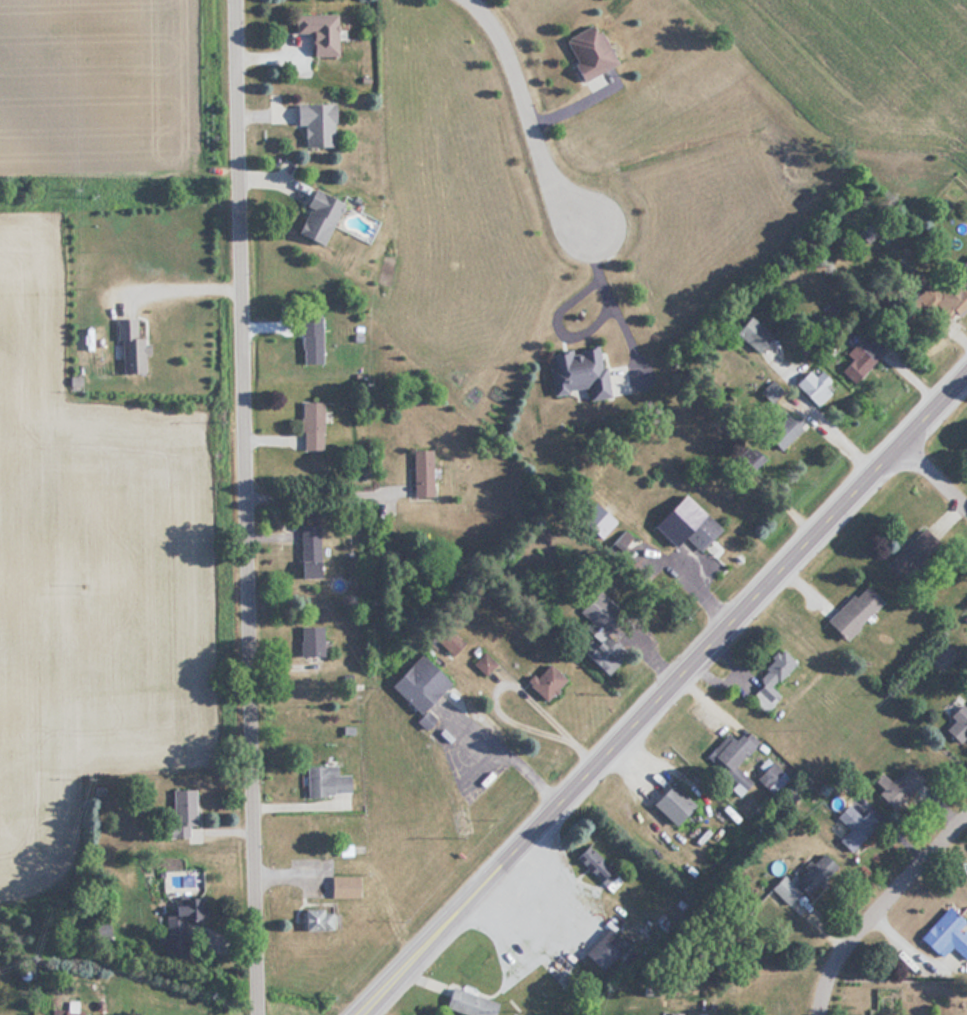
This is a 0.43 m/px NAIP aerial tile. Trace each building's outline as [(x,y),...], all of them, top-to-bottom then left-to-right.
[(332,13),(291,13),(291,32),(306,32),(306,55),(332,55),(332,13)] [(581,80),(613,62),(591,22),(559,41),(581,80)] [(301,146),(330,146),(330,103),(291,103),(291,123),(301,123),(301,146)] [(318,247),(337,202),(309,190),(290,235),(318,247)] [(934,298),(919,293),(914,307),(929,312),(934,298)] [(754,352),(770,335),(748,315),(732,333),(754,352)] [(115,318),(115,374),(142,373),(141,337),(133,337),(133,318),(115,318)] [(321,363),(320,333),(299,333),(299,364),(321,363)] [(844,353),(849,358),(838,369),(851,382),(882,350),(869,338),(865,342),(860,337),(844,353)] [(543,353),(550,401),(604,395),(598,346),(543,353)] [(831,391),(825,384),(828,382),(818,370),(812,375),(807,370),(792,382),(813,407),(831,391)] [(298,449),(320,449),(320,402),(298,402),(298,449)] [(801,427),(785,411),(762,434),(777,450),(801,427)] [(410,450),(410,497),(430,497),(430,450),(410,450)] [(673,547),(681,538),(696,552),(719,529),(681,492),(650,524),(673,547)] [(574,521),(596,541),(613,522),(591,502),(574,521)] [(899,582),(937,543),(921,527),(882,566),(899,582)] [(879,601),(862,583),(823,622),(841,640),(879,601)] [(621,614),(598,591),(577,611),(600,634),(621,614)] [(297,627),(297,656),(319,656),(319,627),(297,627)] [(448,655),(461,642),(445,627),(433,639),(448,655)] [(578,649),(597,669),(616,651),(604,639),(596,646),(590,639),(578,649)] [(791,661),(778,648),(760,667),(763,671),(755,679),(759,683),(746,696),(763,713),(779,696),(768,685),(791,661)] [(414,715),(447,683),(418,654),(386,685),(414,715)] [(562,680),(546,663),(525,684),(541,701),(562,680)] [(958,703),(946,715),(951,720),(942,730),(957,745),(966,734),(966,704),(963,709),(958,703)] [(724,734),(702,758),(739,791),(748,780),(731,765),(755,740),(745,731),(740,736),(736,732),(730,738),(724,734)] [(303,766),(305,796),(349,794),(348,774),(335,774),(334,765),(303,766)] [(875,793),(892,811),(921,782),(905,765),(875,793)] [(648,803),(670,825),(691,804),(669,782),(648,803)] [(167,789),(167,837),(186,837),(186,825),(192,825),(192,789),(167,789)] [(847,830),(835,840),(847,853),(878,824),(865,810),(858,817),(846,804),(834,816),(847,830)] [(573,858),(601,883),(612,870),(584,845),(573,858)] [(804,896),(834,867),(820,852),(788,883),(780,875),(767,888),(784,905),(799,891),(804,896)] [(354,876),(327,876),(327,898),(354,898),(354,876)] [(200,897),(164,897),(165,931),(180,931),(179,921),(201,920),(200,897)] [(945,907),(918,937),(940,958),(948,949),(963,962),(966,958),(966,937),(958,928),(962,923),(945,907)] [(299,909),(299,931),(327,931),(327,909),(299,909)] [(579,953),(598,972),(624,946),(606,927),(579,953)] [(447,986),(441,1008),(464,1014),(490,1014),(495,1001),(447,986)]
